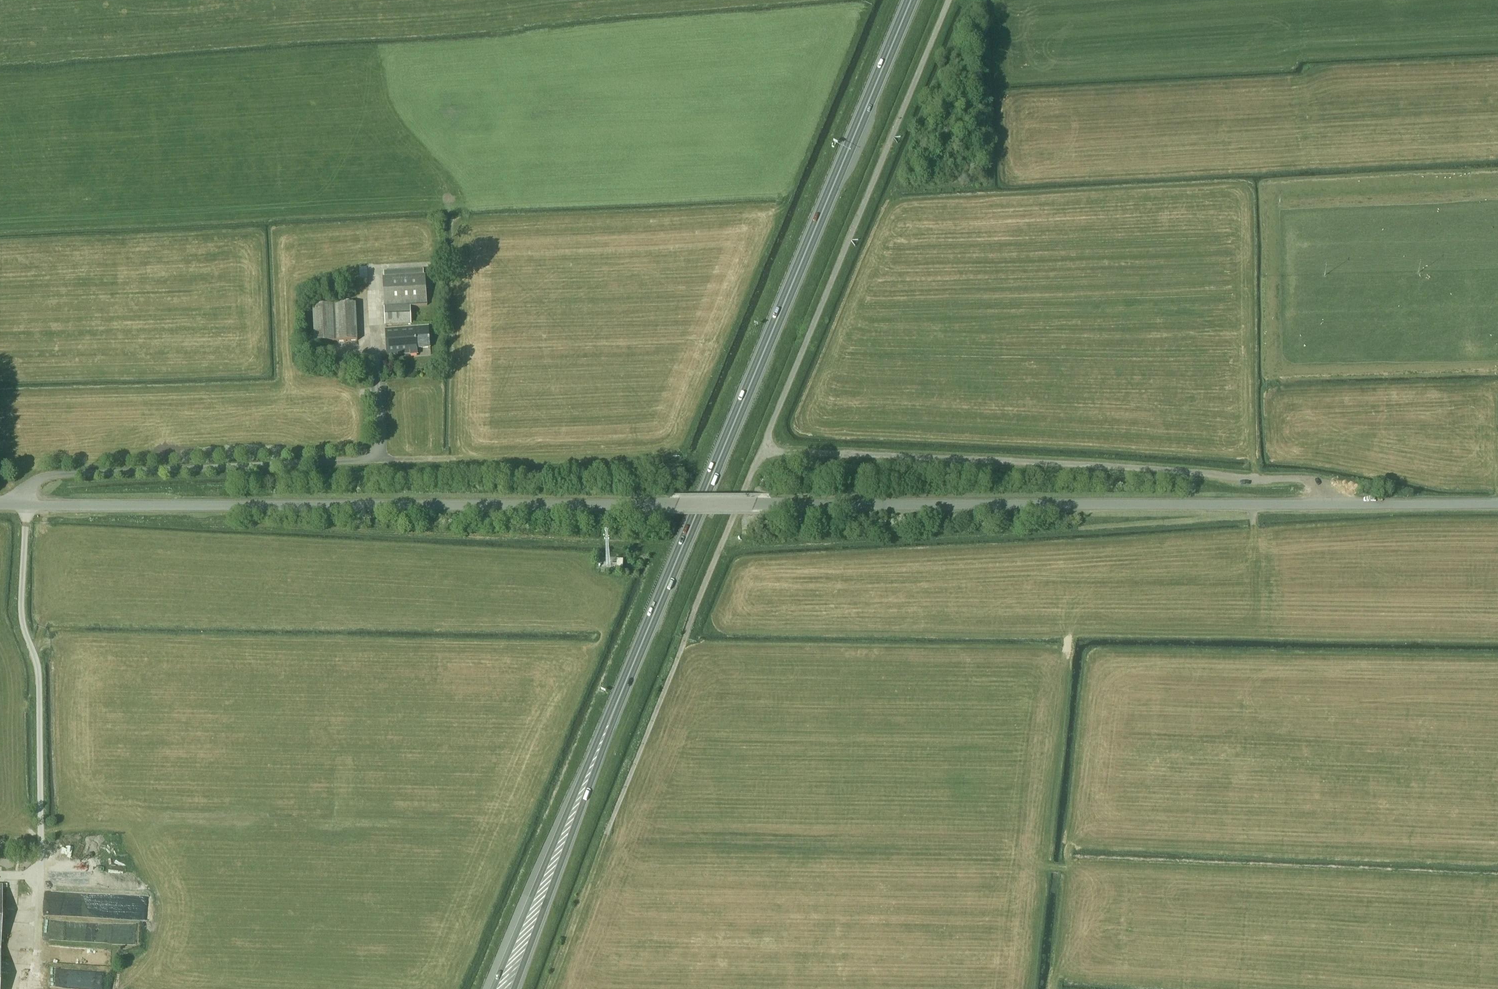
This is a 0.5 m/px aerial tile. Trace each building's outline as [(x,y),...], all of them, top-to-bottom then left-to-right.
[(427,305),(425,275),(382,277),(385,325),(411,324),(410,306),(427,305)] [(357,341),(356,304),(313,306),(314,343),(357,341)] [(430,348),(429,326),(385,329),(387,355),(410,354),(410,355),(418,354),(417,349),(430,348)]
